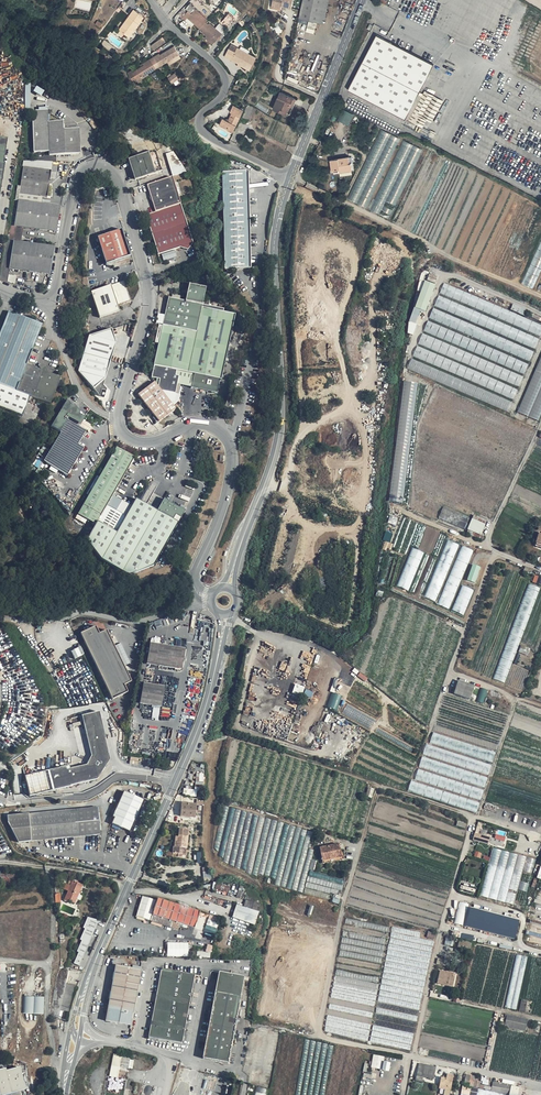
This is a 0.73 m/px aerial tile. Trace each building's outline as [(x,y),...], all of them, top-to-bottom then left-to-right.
[(324,0),(303,0),(299,19),(319,23),(324,0)] [(191,23),(197,29),(203,22),(205,20),(188,5),(189,3),(188,2),(182,8),(184,11),(179,17),(183,20),(189,26),(191,23)] [(121,30),(125,33),(130,37),(144,16),(134,9),(124,24),(121,30)] [(226,14),(218,23),(225,30),(228,27),(227,26),(232,19),(226,14)] [(203,22),(197,29),(200,32),(199,33),(204,37),(211,43),(215,40),(217,37),(219,35),(207,24),(206,25),(203,22)] [(125,33),(121,30),(117,27),(115,30),(123,37),(125,33)] [(373,36),(370,42),(381,48),(381,47),(383,41),(373,36)] [(163,37),(152,45),(155,49),(166,42),(163,37)] [(210,45),(211,43),(204,37),(202,39),(210,45)] [(431,66),(383,41),(381,47),(381,48),(417,67),(403,99),(411,104),(431,66)] [(370,42),(358,65),(374,73),(370,81),(377,85),(379,68),(380,54),(381,48),(370,42)] [(377,85),(403,99),(417,67),(381,48),(380,54),(379,68),(377,85)] [(223,58),(237,65),(238,63),(241,65),(240,67),(245,69),(246,66),(250,68),(255,58),(247,54),(239,50),(236,49),(234,53),(227,50),(223,58)] [(153,65),(155,69),(165,64),(166,66),(179,59),(174,50),(158,58),(157,56),(152,59),(154,63),(153,65)] [(146,74),(155,69),(153,65),(154,63),(152,59),(141,65),(142,67),(131,72),(130,71),(126,73),(130,81),(138,77),(140,80),(147,76),(146,74)] [(179,59),(166,66),(168,69),(180,62),(179,59)] [(358,65),(354,73),(370,81),(374,73),(358,65)] [(344,93),(360,102),(370,81),(354,73),(344,93)] [(169,75),(165,77),(170,86),(175,83),(172,76),(170,78),(169,75)] [(401,123),(411,104),(403,99),(377,85),(370,81),(360,102),(401,123)] [(280,91),(273,108),(287,113),(290,106),(293,107),(297,98),(280,91)] [(424,93),(420,92),(414,104),(417,106),(412,115),(409,113),(407,118),(424,127),(428,119),(433,121),(444,99),(425,91),(424,93)] [(270,108),(259,102),(257,106),(267,113),(270,108)] [(238,118),(241,120),(246,123),(255,108),(246,103),(242,112),(238,118)] [(226,130),(231,132),(234,127),(236,128),(241,120),(238,118),(242,112),(232,107),(228,113),(230,114),(225,123),(221,121),(217,127),(225,131),(226,130)] [(343,109),(338,120),(350,125),(355,114),(343,109)] [(49,122),(48,110),(33,111),(35,160),(57,162),(57,155),(80,154),(79,129),(64,130),(64,128),(64,123),(64,121),(49,122)] [(370,207),(399,137),(380,128),(350,199),(370,207)] [(131,147),(134,146),(135,151),(144,149),(141,136),(129,139),(131,147)] [(0,138),(0,189),(8,139),(0,138)] [(392,219),(422,147),(402,139),(373,210),(392,219)] [(163,172),(157,152),(149,154),(146,155),(138,158),(130,160),(136,180),(156,174),(163,172)] [(173,176),(185,172),(179,153),(167,157),(173,176)] [(348,158),(330,161),(333,175),(340,173),(340,172),(348,170),(348,172),(353,171),(352,165),(350,165),(348,158)] [(16,199),(29,201),(30,196),(22,195),(22,193),(34,195),(41,196),(48,197),(52,171),(24,167),(25,164),(21,164),(16,199)] [(251,268),(249,172),(223,173),(226,269),(251,268)] [(156,212),(181,204),(173,177),(148,185),(156,212)] [(61,207),(29,202),(19,200),(15,225),(12,225),(10,240),(14,241),(21,242),(23,227),(57,232),(61,207)] [(193,244),(181,204),(156,212),(147,215),(159,254),(193,244)] [(131,256),(123,230),(99,238),(107,264),(131,256)] [(14,241),(10,240),(6,240),(0,277),(1,279),(2,280),(8,282),(10,268),(51,275),(55,247),(21,242),(14,241)] [(523,282),(534,287),(540,272),(540,242),(523,282)] [(131,301),(125,281),(92,292),(101,318),(120,311),(118,305),(131,301)] [(433,285),(424,282),(414,309),(424,312),(433,285)] [(177,371),(188,373),(202,307),(220,311),(220,308),(203,305),(207,288),(190,284),(186,301),(169,297),(152,377),(160,379),(159,386),(162,391),(176,394),(178,384),(179,377),(176,376),(177,371)] [(540,336),(439,297),(435,307),(536,346),(540,336)] [(530,311),(513,304),(510,309),(527,316),(530,311)] [(202,307),(188,373),(194,374),(192,388),(217,394),(220,380),(222,380),(236,315),(224,312),(224,309),(220,308),(220,311),(202,307)] [(506,338),(434,309),(430,318),(502,347),(506,338)] [(42,325),(9,311),(0,335),(0,407),(23,416),(31,396),(16,390),(42,325)] [(495,348),(428,321),(424,331),(491,358),(495,348)] [(50,404),(61,377),(48,373),(48,371),(43,369),(41,370),(28,365),(43,325),(42,325),(16,390),(31,396),(50,404)] [(84,353),(111,361),(117,343),(113,329),(90,336),(84,353)] [(423,334),(419,343),(439,351),(443,342),(423,334)] [(434,363),(437,354),(417,347),(414,356),(434,363)] [(523,347),(519,356),(531,361),(534,351),(523,347)] [(365,359),(364,348),(356,349),(357,360),(365,359)] [(106,379),(111,361),(84,353),(79,370),(82,375),(95,389),(106,379)] [(540,419),(540,357),(519,412),(540,421),(540,419)] [(412,359),(408,369),(438,379),(441,370),(412,359)] [(513,369),(525,373),(529,364),(517,359),(513,369)] [(181,385),(185,386),(188,373),(177,371),(176,376),(179,377),(178,384),(181,385)] [(188,373),(185,386),(192,388),(194,374),(188,373)] [(514,373),(511,382),(519,385),(523,376),(514,373)] [(62,378),(61,377),(50,404),(51,404),(62,378)] [(176,409),(155,382),(138,395),(159,422),(176,409)] [(509,386),(506,395),(515,398),(518,389),(509,386)] [(52,426),(56,429),(68,401),(68,400),(52,426)] [(78,424),(83,416),(80,415),(73,406),(68,401),(56,429),(62,433),(51,451),(46,459),(44,462),(68,476),(85,448),(79,444),(87,430),(81,426),(78,424)] [(39,454),(44,458),(50,450),(44,446),(39,454)] [(78,514),(97,525),(98,522),(135,457),(117,447),(78,514)] [(98,522),(97,525),(87,541),(101,560),(129,576),(154,566),(179,523),(178,523),(181,518),(186,511),(180,507),(180,508),(169,502),(169,501),(165,498),(157,511),(137,499),(118,533),(98,522)] [(439,518),(467,530),(472,519),(444,507),(439,518)] [(485,525),(472,519),(467,530),(480,536),(485,525)] [(449,540),(425,596),(436,601),(460,544),(449,540)] [(463,545),(438,604),(450,608),(474,550),(463,545)] [(474,564),(468,580),(476,583),(481,567),(474,564)] [(530,584),(494,679),(505,683),(540,588),(530,584)] [(100,633),(96,626),(81,633),(113,699),(128,692),(125,685),(132,681),(107,630),(100,633)] [(185,649),(151,643),(147,663),(181,669),(185,649)] [(522,645),(520,651),(528,655),(531,648),(522,645)] [(81,647),(72,650),(75,658),(85,654),(81,647)] [(474,687),(459,681),(455,693),(470,699),(474,687)] [(164,686),(144,683),(140,703),(161,706),(164,686)] [(302,696),(305,687),(296,683),(293,693),(302,696)] [(477,701),(485,703),(489,689),(481,687),(477,701)] [(332,691),(327,706),(338,710),(343,695),(332,691)] [(105,739),(99,712),(95,713),(74,718),(84,757),(24,771),(30,796),(31,796),(71,786),(70,786),(76,784),(91,781),(97,779),(110,760),(105,739)] [(431,741),(456,750),(459,740),(434,732),(431,741)] [(448,760),(450,752),(426,745),(424,753),(448,760)] [(423,756),(420,765),(447,774),(450,764),(423,756)] [(418,770),(417,778),(428,781),(430,773),(418,770)] [(144,800),(124,791),(119,803),(117,802),(112,813),(114,814),(113,816),(112,816),(112,821),(113,822),(112,823),(131,831),(144,800)] [(464,807),(466,801),(451,797),(449,803),(464,807)] [(196,805),(182,804),(181,816),(196,817),(196,805)] [(100,812),(99,807),(8,816),(9,823),(19,842),(100,834),(98,813),(100,812)] [(189,830),(180,829),(179,837),(176,836),(175,847),(174,847),(173,852),(173,853),(179,853),(178,857),(185,858),(186,849),(187,849),(189,830)] [(507,836),(496,833),(495,838),(475,832),(474,839),(504,847),(507,836)] [(342,856),(340,844),(321,849),(323,860),(342,856)] [(295,874),(309,876),(313,849),(309,848),(307,858),(302,857),(301,862),(297,861),(296,867),(295,874)] [(492,848),(481,897),(524,906),(532,874),(533,874),(536,858),(492,848)] [(0,871),(0,885),(17,886),(18,880),(18,875),(5,874),(5,871),(0,871)] [(212,879),(211,871),(204,872),(204,879),(212,879)] [(338,878),(335,888),(342,890),(345,880),(338,878)] [(82,885),(73,881),(70,886),(64,900),(69,902),(70,901),(75,903),(77,899),(78,894),(82,885)] [(324,893),(325,892),(314,888),(315,884),(308,882),(305,891),(328,899),(330,895),(324,893)] [(217,889),(223,891),(228,893),(230,888),(219,884),(219,885),(217,889)] [(249,890),(241,887),(237,897),(246,900),(249,891),(249,890)] [(253,893),(249,891),(246,900),(244,907),(259,912),(261,913),(262,905),(262,901),(261,898),(259,896),(257,894),(253,893)] [(199,912),(158,898),(151,920),(171,927),(173,921),(194,928),(199,912)] [(516,938),(520,920),(469,907),(469,903),(460,901),(455,924),(516,938)] [(237,905),(236,907),(233,917),(247,922),(255,924),(259,912),(244,907),(237,905)] [(210,915),(207,925),(217,927),(220,917),(210,915)] [(82,965),(98,920),(89,917),(73,962),(82,965)] [(471,949),(472,942),(460,940),(459,946),(471,949)] [(168,956),(189,956),(189,942),(168,942),(168,956)] [(506,1007),(517,1009),(528,956),(516,954),(506,1007)] [(141,970),(116,965),(106,1020),(131,1025),(141,970)] [(195,975),(162,969),(157,998),(150,1037),(183,1043),(195,975)] [(441,970),(439,978),(448,981),(447,982),(453,984),(455,979),(452,978),(453,973),(441,970)] [(244,977),(234,975),(220,972),(206,1046),(204,1058),(229,1063),(244,977)] [(61,1010),(70,1011),(75,984),(68,982),(64,998),(58,997),(54,1015),(60,1016),(61,1010)] [(44,1014),(46,997),(24,996),(23,1013),(44,1014)] [(520,1011),(532,1013),(533,1001),(522,1000),(520,1011)] [(528,1019),(507,1015),(505,1025),(505,1026),(525,1031),(528,1019)] [(532,1078),(540,1079),(540,1022),(532,1078)] [(110,1076),(119,1077),(120,1067),(133,1069),(135,1057),(114,1054),(110,1076)] [(384,1061),(385,1056),(374,1054),(372,1067),(390,1070),(391,1062),(384,1061)] [(436,1068),(419,1064),(417,1076),(433,1079),(436,1068)] [(0,1069),(0,1094),(6,1094),(26,1090),(20,1067),(7,1070),(6,1067),(0,1069)] [(454,1076),(447,1074),(446,1079),(442,1078),(440,1088),(451,1090),(454,1076)] [(476,1076),(467,1075),(465,1082),(471,1083),(470,1086),(479,1087),(480,1082),(475,1081),(476,1076)] [(493,1082),(491,1091),(509,1094),(511,1085),(493,1082)] [(255,1094),(267,1094),(269,1088),(258,1086),(255,1094)] [(509,1094),(491,1091),(463,1086),(461,1094),(509,1094)]
